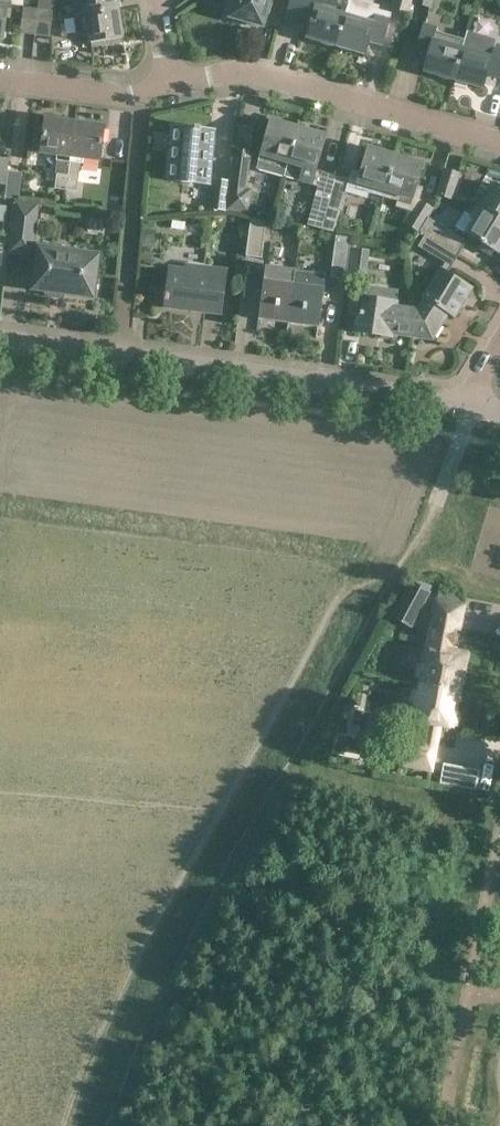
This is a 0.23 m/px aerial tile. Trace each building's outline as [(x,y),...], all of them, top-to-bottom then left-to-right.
[(52,11),(53,1),(45,0),(39,0),(38,9),(52,11)] [(118,9),(116,0),(83,0),(85,14),(118,9)] [(223,18),(245,24),(246,21),(262,25),(265,12),(267,12),(271,0),(228,0),(223,18)] [(297,22),(309,26),(306,38),(335,46),(344,14),(316,6),(317,0),(304,0),(297,22)] [(409,11),(412,0),(391,0),(389,5),(409,11)] [(34,34),(38,9),(24,7),(20,32),(34,34)] [(38,9),(34,34),(48,36),(52,11),(38,9)] [(85,14),(74,15),(77,36),(88,34),(89,42),(91,42),(92,46),(121,41),(120,38),(122,37),(118,9),(85,14)] [(373,23),(344,14),(335,46),(365,55),(369,41),(381,44),(390,14),(377,10),(373,23)] [(423,23),(415,53),(427,57),(423,71),(453,80),(462,48),(464,39),(435,31),(436,27),(423,23)] [(491,56),(462,48),(453,80),(482,88),(486,74),(498,77),(499,72),(499,45),(494,44),(491,56)] [(74,122),(45,119),(43,133),(35,132),(32,152),(56,155),(54,172),(56,172),(54,188),(65,189),(74,122)] [(259,160),(256,169),(284,176),(288,163),(298,128),(270,120),(259,160)] [(99,161),(104,126),(74,122),(65,189),(76,191),(80,158),(99,161)] [(208,183),(212,130),(172,127),(167,180),(208,183)] [(298,128),(288,163),(284,176),(311,184),(325,136),(298,128)] [(328,207),(341,211),(346,192),(366,198),(368,192),(383,196),(395,156),(367,148),(360,173),(352,171),(350,179),(336,175),(328,207)] [(227,209),(247,212),(250,190),(244,189),(249,152),(235,150),(227,209)] [(406,223),(418,230),(432,208),(418,200),(421,188),(416,187),(422,163),(395,156),(383,196),(398,201),(397,206),(414,211),(406,223)] [(486,174),(499,178),(499,171),(488,168),(486,174)] [(445,169),(437,194),(451,198),(458,173),(445,169)] [(7,170),(4,196),(17,198),(21,172),(7,170)] [(308,225),(321,229),(328,207),(336,175),(323,171),(308,225)] [(225,210),(229,181),(213,179),(209,208),(225,210)] [(499,220),(499,187),(496,184),(487,199),(482,196),(476,206),(499,220)] [(14,200),(8,251),(33,254),(37,223),(28,222),(31,202),(14,200)] [(499,248),(499,220),(476,206),(470,216),(475,219),(466,233),(481,242),(478,247),(491,255),(494,250),(497,252),(499,248)] [(245,253),(260,255),(265,219),(250,217),(245,253)] [(458,253),(466,240),(428,217),(419,230),(424,234),(425,233),(458,253)] [(425,233),(424,234),(417,245),(451,266),(458,253),(425,233)] [(350,247),(351,237),(335,235),(330,277),(345,279),(346,277),(350,247)] [(54,249),(39,247),(33,289),(92,297),(98,255),(71,251),(68,247),(58,246),(54,249)] [(350,247),(346,277),(362,279),(366,249),(350,247)] [(220,314),(226,270),(186,265),(186,269),(170,267),(165,306),(220,314)] [(258,319),(288,323),(295,270),(265,266),(258,319)] [(416,309),(412,336),(431,338),(447,312),(454,316),(458,309),(459,310),(463,309),(469,298),(469,295),(467,294),(471,288),(441,269),(424,297),(425,298),(418,310),(416,309)] [(325,274),(295,270),(288,323),(318,327),(325,274)] [(412,336),(416,309),(395,307),(396,301),(364,297),(362,312),(359,311),(359,315),(356,314),(354,332),(391,337),(392,333),(412,336)] [(420,608),(429,592),(411,582),(402,599),(420,608)] [(457,630),(462,606),(436,601),(427,646),(425,645),(422,663),(417,665),(415,678),(419,680),(418,684),(459,692),(467,653),(453,651),(454,647),(453,647),(456,629),(457,630)] [(456,709),(459,692),(418,684),(417,688),(413,689),(411,699),(415,702),(411,720),(414,720),(411,738),(410,738),(405,764),(431,769),(439,725),(452,727),(453,726),(457,724),(459,713),(456,709)]
